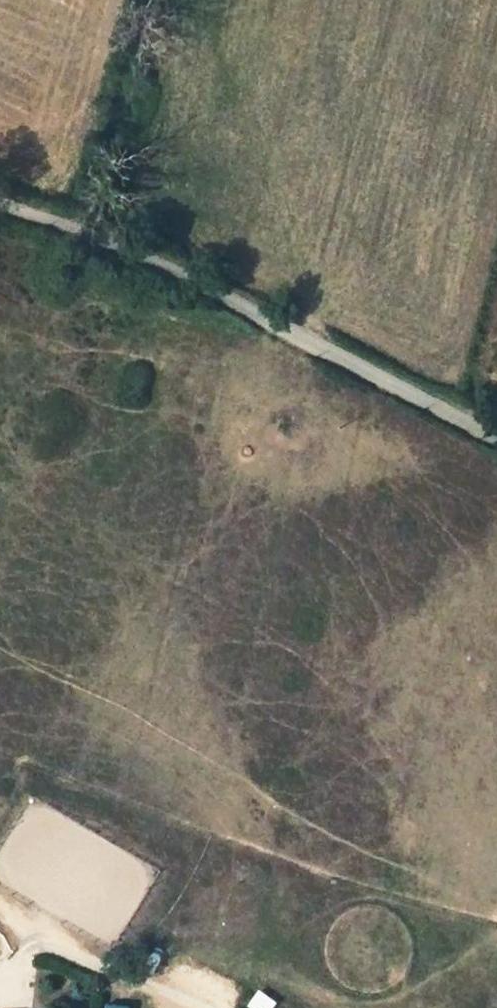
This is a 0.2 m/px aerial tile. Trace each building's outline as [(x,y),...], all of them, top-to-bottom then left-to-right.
[(248,1005),(252,1007),(269,1007),(272,1003),(257,992),(248,1005)]
